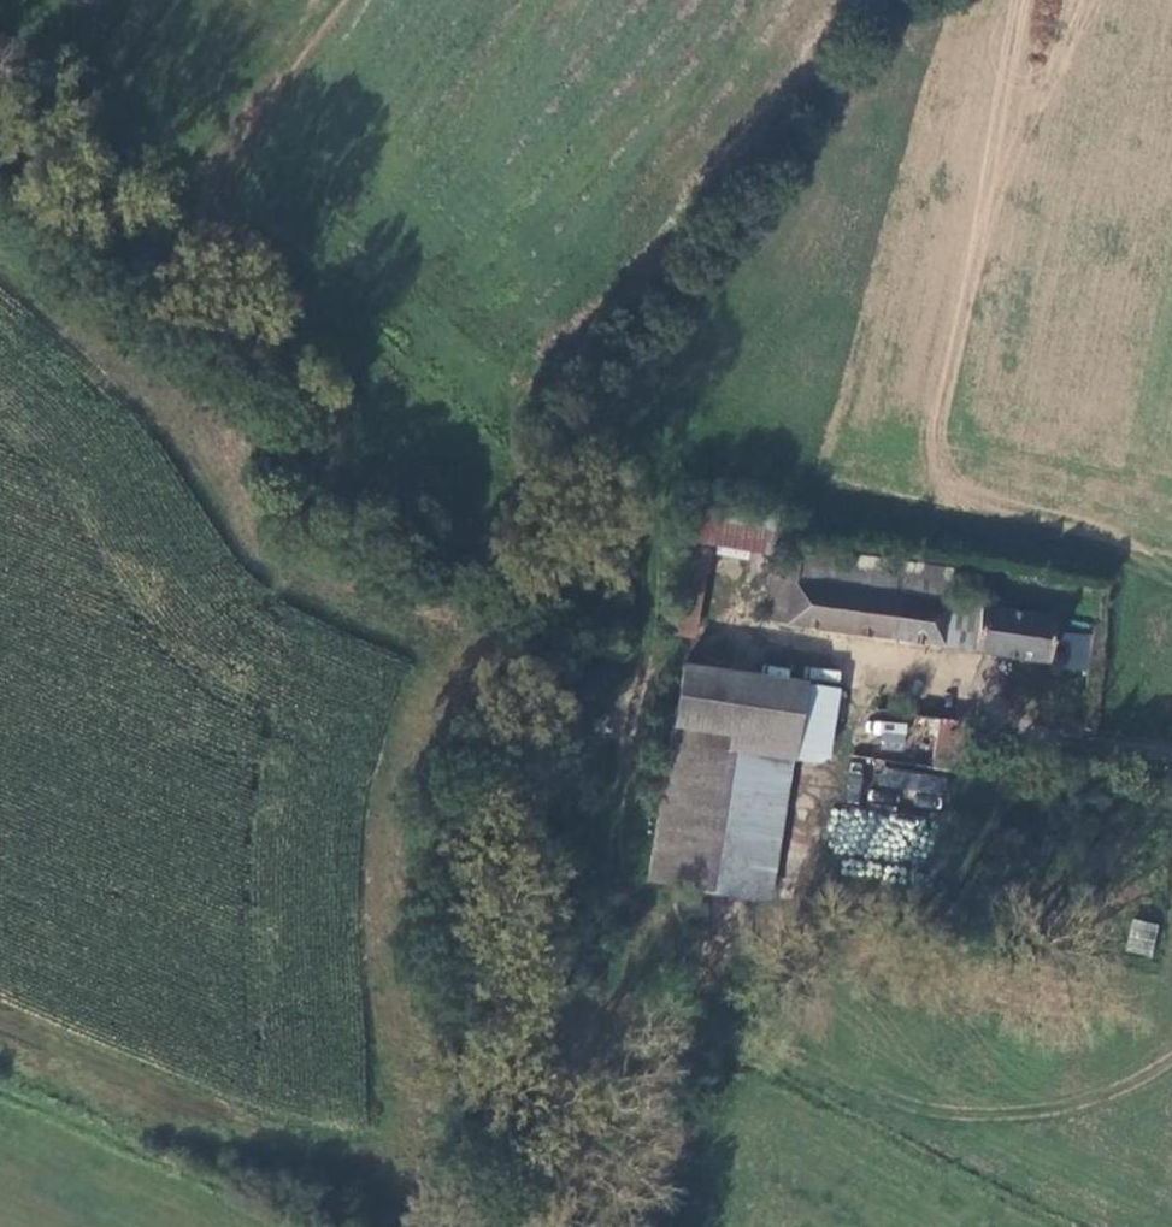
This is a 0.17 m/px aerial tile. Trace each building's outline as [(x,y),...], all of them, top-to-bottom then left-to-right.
[(695,544),(687,543),(672,634),(694,639),(709,547),(749,553),(742,620),(765,624),(774,563),(781,520),(700,507),(695,544)] [(800,568),(778,563),(770,624),(947,650),(947,646),(953,607),(955,577),(803,555),(800,568)] [(947,646),(980,650),(985,611),(953,607),(947,646)] [(1054,663),(1059,620),(985,608),(985,611),(980,650),(1054,663)] [(1055,666),(1087,669),(1091,633),(1058,630),(1055,666)] [(654,885),(755,902),(781,742),(833,748),(841,692),(687,667),(654,885)] [(904,750),(906,723),(872,720),(869,746),(904,750)] [(968,727),(943,721),(935,772),(961,777),(968,727)] [(940,815),(947,777),(876,764),(866,814),(836,809),(829,847),(911,863),(920,812),(940,815)] [(1130,919),(1124,951),(1151,956),(1157,923),(1130,919)]
